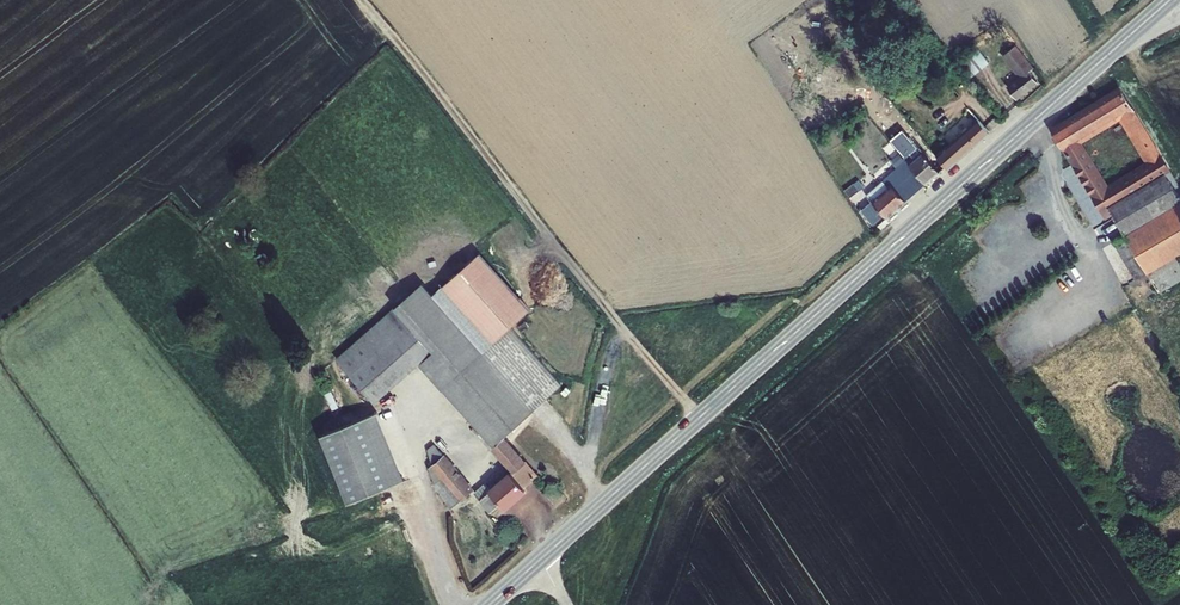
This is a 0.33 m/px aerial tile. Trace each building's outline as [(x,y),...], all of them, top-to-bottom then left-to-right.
[(1029,72),(1032,69),(1014,47),(1003,56),(1021,77),(1007,88),(1015,99),(1037,82),(1029,72)] [(988,63),(976,48),(957,63),(970,78),(988,63)] [(1075,117),(1087,136),(1120,116),(1148,162),(1106,188),(1078,142),(1066,123),(1052,131),(1096,201),(1109,193),(1115,203),(1164,174),(1169,171),(1120,90),(1075,117)] [(882,117),(865,96),(857,103),(862,108),(874,124),(882,117)] [(814,110),(820,108),(816,100),(810,102),(814,110)] [(1075,117),(1066,123),(1078,142),(1087,136),(1075,117)] [(990,133),(977,119),(936,156),(945,167),(948,170),(990,133)] [(906,145),(894,131),(886,137),(906,161),(925,184),(945,167),(936,156),(928,147),(921,153),(911,141),(906,145)] [(925,184),(906,161),(865,196),(887,219),(925,184)] [(1115,203),(1109,193),(1096,201),(1106,217),(1112,213),(1124,236),(1114,242),(1136,279),(1179,253),(1179,200),(1164,174),(1115,203)] [(337,360),(370,398),(380,398),(420,364),(493,446),(561,386),(510,327),(529,310),(479,254),(432,296),(422,285),(337,360)] [(1179,283),(1179,270),(1153,283),(1158,293),(1179,283)] [(378,413),(320,436),(348,503),(405,480),(378,413)] [(501,503),(505,508),(525,491),(522,488),(536,476),(504,439),(493,449),(507,465),(474,493),(480,500),(490,512),(501,503)] [(435,485),(450,509),(472,490),(435,446),(427,451),(433,467),(442,477),(435,485)] [(435,485),(442,477),(433,467),(429,468),(435,485)]
